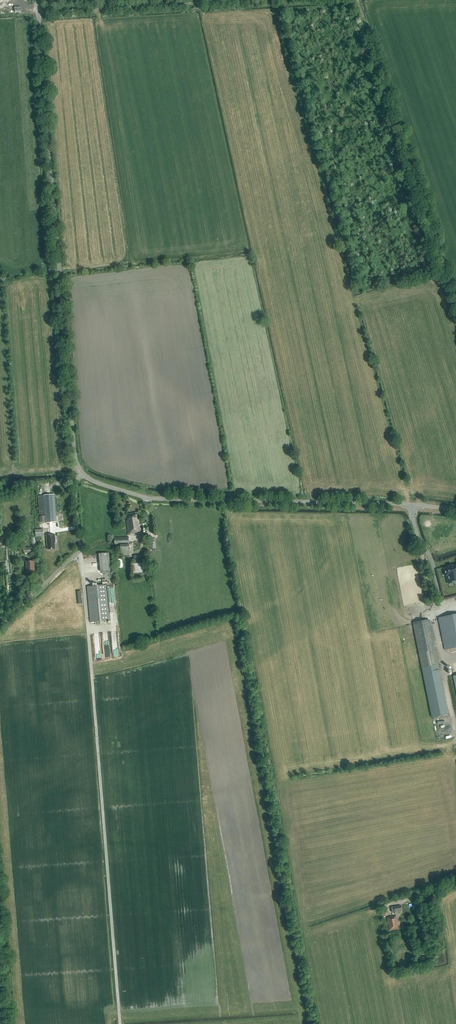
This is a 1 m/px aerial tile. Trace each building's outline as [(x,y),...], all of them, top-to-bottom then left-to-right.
[(55,494),(45,495),(39,495),(40,514),(46,513),(46,522),(57,522),(55,494)] [(141,532),(139,519),(138,519),(138,513),(127,515),(128,521),(126,521),(128,534),(141,532)] [(56,542),(55,535),(47,535),(47,545),(48,545),(48,549),(55,549),(55,542),(56,542)] [(129,555),(129,537),(115,537),(115,545),(120,545),(120,555),(129,555)] [(111,571),(109,553),(99,554),(101,572),(111,571)] [(35,572),(34,561),(26,561),(27,573),(35,572)] [(143,573),(142,563),(132,564),(132,574),(143,573)] [(453,566),(453,565),(449,566),(449,567),(444,569),(446,576),(448,584),(455,582),(455,565),(453,566)] [(110,612),(108,585),(87,586),(90,622),(111,621),(110,616),(110,612)] [(441,628),(445,650),(455,647),(455,615),(453,616),(453,617),(449,618),(449,617),(442,618),(444,627),(441,628)] [(414,624),(423,671),(438,668),(429,621),(414,624)] [(425,680),(433,717),(448,714),(440,677),(425,680)] [(401,911),(401,906),(391,907),(392,912),(395,912),(395,914),(397,914),(397,911),(401,911)] [(398,929),(396,916),(387,917),(389,930),(398,929)]
